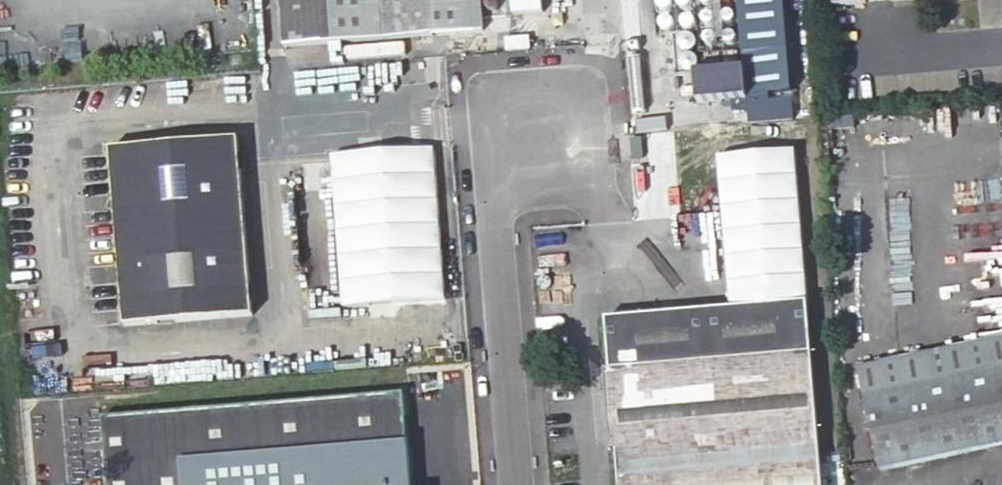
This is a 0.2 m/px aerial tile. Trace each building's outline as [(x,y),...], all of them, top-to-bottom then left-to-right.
[(284,47),(482,30),(480,0),(280,0),(284,47)] [(542,12),(542,0),(512,0),(513,12),(542,12)] [(744,70),(695,74),(697,102),(747,98),(747,95),(791,91),(783,0),(738,0),(744,70)] [(253,315),(238,137),(109,148),(117,242),(124,326),(253,315)] [(444,299),(438,145),(334,148),(340,302),(444,299)] [(808,304),(598,320),(602,371),(597,372),(603,452),(608,452),(610,484),(823,484),(808,304)] [(858,367),(881,471),(1001,444),(1001,336),(858,367)] [(401,398),(100,423),(105,484),(408,484),(401,398)]
